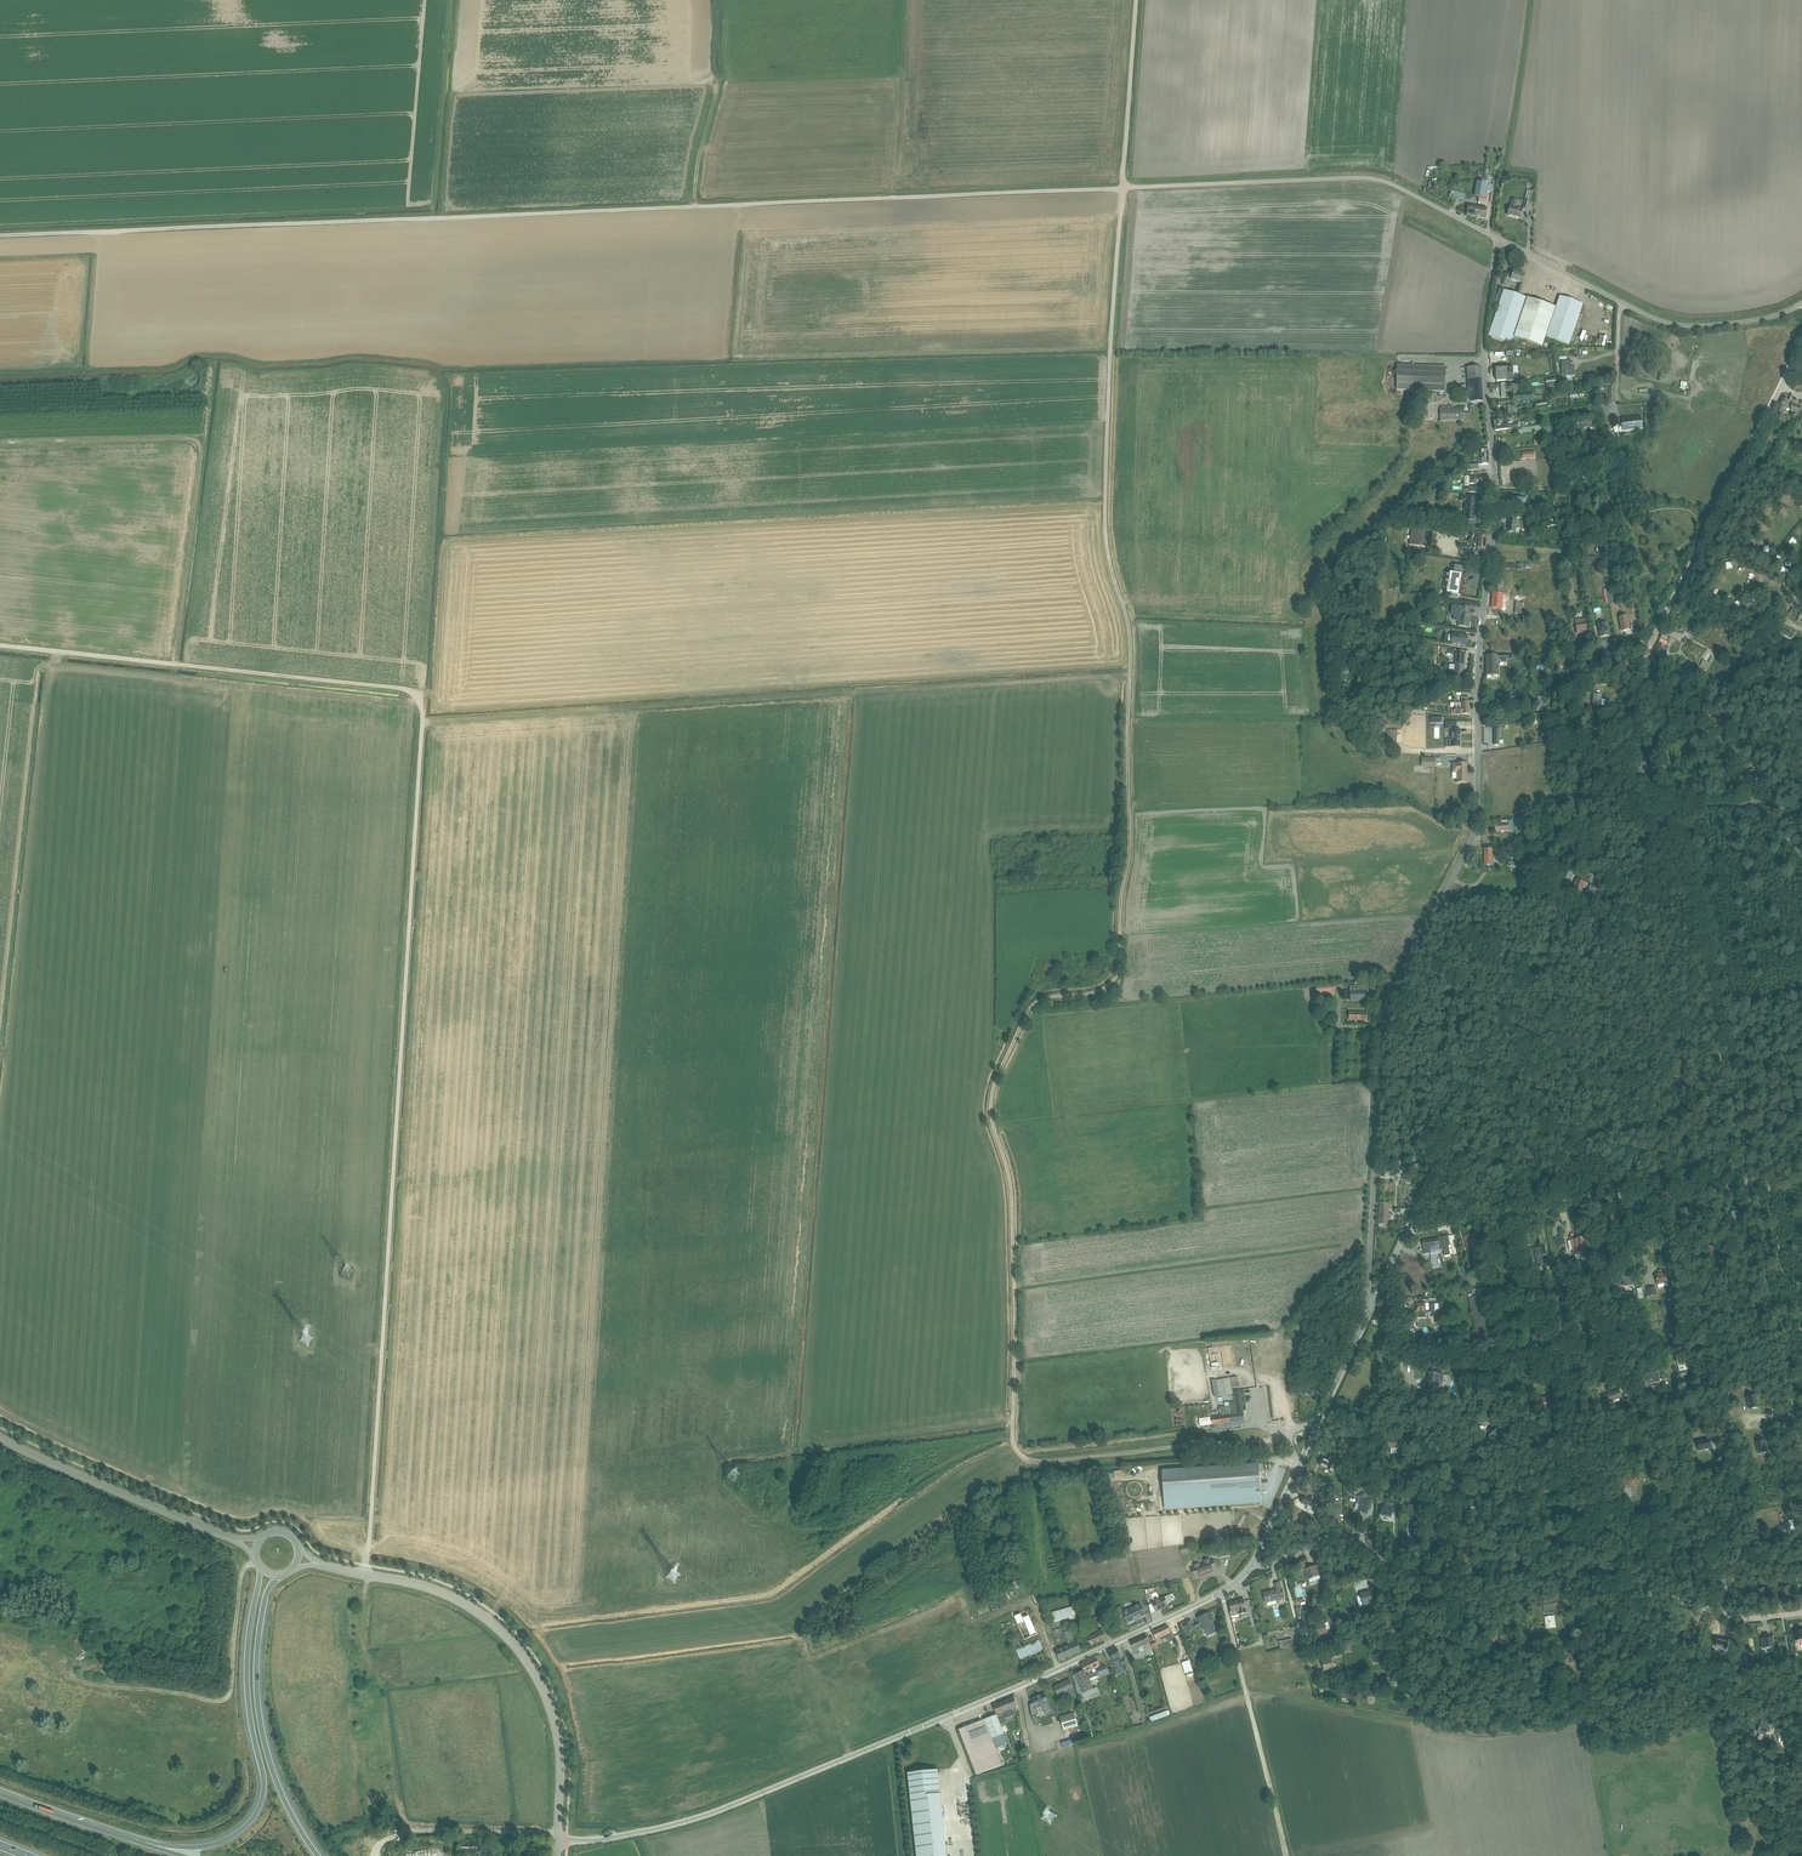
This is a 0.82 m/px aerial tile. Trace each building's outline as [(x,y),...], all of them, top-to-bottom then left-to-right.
[(1482,183),(1479,197),(1485,198),(1487,191),(1491,192),(1492,185),(1482,183)] [(1455,191),(1454,196),(1453,198),(1463,201),(1465,194),(1455,191)] [(1524,206),(1523,208),(1528,210),(1530,201),(1529,201),(1531,192),(1527,191),(1524,206)] [(1520,219),(1522,213),(1523,210),(1517,208),(1518,201),(1512,200),(1510,207),(1508,216),(1520,219)] [(1476,217),(1477,207),(1468,205),(1467,216),(1476,217)] [(1487,208),(1477,207),(1476,217),(1485,219),(1487,208)] [(1506,275),(1502,285),(1506,286),(1509,279),(1522,284),(1525,275),(1514,271),(1512,277),(1506,275)] [(1560,297),(1556,308),(1533,300),(1499,289),(1495,301),(1500,303),(1488,337),(1516,346),(1519,340),(1543,348),(1546,337),(1569,345),(1583,305),(1560,297)] [(1575,376),(1575,365),(1571,365),(1571,361),(1562,361),(1562,366),(1562,376),(1567,376),(1567,379),(1572,379),(1572,376),(1575,376)] [(1446,368),(1397,366),(1396,396),(1402,396),(1402,391),(1422,392),(1445,392),(1446,368)] [(1467,368),(1467,381),(1481,380),(1481,367),(1467,368)] [(1497,382),(1514,381),(1513,368),(1496,369),(1497,382)] [(1546,387),(1559,385),(1557,378),(1545,379),(1546,387)] [(1471,402),(1483,402),(1481,380),(1467,381),(1468,397),(1471,397),(1471,402)] [(1777,411),(1783,414),(1784,415),(1793,396),(1791,395),(1788,401),(1783,398),(1777,411)] [(1509,415),(1516,414),(1515,404),(1507,406),(1509,415)] [(1801,407),(1793,404),(1791,411),(1796,413),(1795,415),(1799,417),(1801,407)] [(1464,408),(1440,409),(1440,421),(1464,420),(1464,421),(1470,420),(1470,414),(1464,414),(1464,408)] [(1616,417),(1609,419),(1611,425),(1612,428),(1619,425),(1622,425),(1623,430),(1642,428),(1640,416),(1621,419),(1617,420),(1616,417)] [(1495,431),(1527,426),(1526,424),(1536,422),(1536,419),(1523,421),(1523,423),(1508,425),(1507,421),(1503,421),(1503,420),(1494,422),(1495,431)] [(1588,420),(1573,423),(1574,428),(1579,427),(1580,431),(1584,430),(1584,428),(1589,428),(1594,427),(1593,426),(1596,426),(1595,421),(1593,421),(1588,421),(1588,420)] [(1519,434),(1544,430),(1543,426),(1518,429),(1519,434)] [(1550,442),(1554,442),(1553,427),(1544,428),(1545,436),(1549,436),(1550,442)] [(1477,465),(1489,465),(1488,450),(1486,450),(1485,450),(1483,450),(1483,448),(1480,448),(1481,459),(1477,459),(1477,465)] [(1469,484),(1489,484),(1489,477),(1464,478),(1464,487),(1468,487),(1469,487),(1469,484)] [(1463,520),(1478,521),(1479,513),(1475,513),(1476,498),(1463,497),(1463,496),(1461,496),(1461,502),(1465,502),(1463,520)] [(1607,498),(1597,498),(1597,502),(1601,502),(1600,505),(1610,506),(1610,502),(1607,502),(1607,498)] [(1768,512),(1765,516),(1770,521),(1773,517),(1768,512)] [(1508,532),(1519,533),(1520,528),(1516,528),(1517,521),(1509,520),(1508,532)] [(1429,532),(1412,529),(1409,546),(1427,549),(1429,538),(1428,538),(1429,532)] [(1473,552),(1486,553),(1488,534),(1479,533),(1477,533),(1475,543),(1474,543),(1474,547),(1468,547),(1468,545),(1460,545),(1460,557),(1472,558),(1473,552)] [(1386,553),(1380,551),(1377,560),(1384,561),(1386,553)] [(1596,556),(1580,559),(1581,565),(1597,562),(1596,556)] [(1443,592),(1462,595),(1462,593),(1462,590),(1463,585),(1464,585),(1464,584),(1463,584),(1464,582),(1464,581),(1463,581),(1464,576),(1463,576),(1465,568),(1452,565),(1451,573),(1446,572),(1443,592)] [(1499,566),(1496,565),(1493,593),(1491,608),(1502,609),(1504,594),(1502,593),(1503,583),(1498,582),(1499,566)] [(1738,567),(1735,572),(1740,576),(1743,570),(1738,567)] [(1522,615),(1523,603),(1515,603),(1515,614),(1522,615)] [(1458,626),(1471,628),(1470,628),(1471,623),(1472,623),(1472,622),(1469,622),(1470,615),(1471,615),(1471,614),(1469,614),(1470,608),(1452,605),(1451,615),(1454,616),(1453,621),(1458,622),(1458,626)] [(1796,609),(1790,621),(1794,623),(1800,611),(1796,609)] [(1622,632),(1630,630),(1627,616),(1619,618),(1622,632)] [(1577,634),(1587,632),(1585,619),(1574,621),(1574,619),(1570,619),(1571,626),(1575,625),(1577,634)] [(1600,638),(1609,636),(1607,623),(1597,625),(1600,638)] [(1783,630),(1781,634),(1792,640),(1794,636),(1783,630)] [(1448,633),(1447,641),(1451,641),(1451,645),(1467,645),(1467,634),(1448,633)] [(1661,639),(1655,652),(1661,655),(1662,654),(1665,656),(1669,648),(1665,646),(1667,642),(1661,639)] [(1449,676),(1464,677),(1466,654),(1455,654),(1454,670),(1450,670),(1449,676)] [(1507,663),(1507,656),(1490,656),(1490,661),(1487,662),(1487,675),(1499,675),(1499,663),(1507,663)] [(1559,670),(1567,670),(1568,666),(1572,666),(1572,660),(1556,659),(1556,666),(1559,666),(1559,670)] [(1351,677),(1347,669),(1340,672),(1341,675),(1337,677),(1341,683),(1351,677)] [(1378,688),(1375,697),(1383,700),(1386,691),(1378,688)] [(1593,706),(1605,706),(1605,700),(1601,700),(1601,695),(1593,694),(1593,706)] [(1451,714),(1469,714),(1469,702),(1468,702),(1468,697),(1462,697),(1462,702),(1454,703),(1454,707),(1452,707),(1452,708),(1451,708),(1451,714)] [(1537,697),(1537,711),(1543,711),(1543,707),(1546,707),(1546,697),(1537,697)] [(1534,713),(1535,717),(1553,717),(1553,709),(1545,709),(1546,712),(1534,713)] [(1430,726),(1442,726),(1442,717),(1431,717),(1430,726)] [(1592,721),(1588,722),(1589,730),(1603,729),(1602,720),(1592,721)] [(1446,747),(1460,747),(1460,729),(1451,729),(1451,740),(1446,740),(1446,747)] [(1397,730),(1388,730),(1387,742),(1389,743),(1389,746),(1397,746),(1397,730)] [(1422,758),(1421,767),(1435,768),(1436,758),(1422,758)] [(1643,771),(1648,771),(1648,762),(1634,762),(1634,772),(1643,772),(1643,771)] [(1457,783),(1468,783),(1468,763),(1452,763),(1452,773),(1456,773),(1457,783)] [(1754,770),(1749,773),(1755,782),(1760,778),(1754,770)] [(1642,782),(1638,781),(1635,788),(1654,796),(1655,793),(1640,787),(1642,782)] [(1497,831),(1513,830),(1512,821),(1508,821),(1508,820),(1501,820),(1494,820),(1495,834),(1497,834),(1497,831)] [(1497,856),(1497,848),(1484,849),(1485,864),(1493,864),(1493,856),(1497,856)] [(1571,893),(1579,896),(1583,887),(1586,888),(1588,884),(1590,880),(1587,878),(1588,875),(1587,875),(1587,874),(1581,871),(1577,879),(1571,893)] [(1334,984),(1316,986),(1317,994),(1335,992),(1334,984)] [(1365,984),(1350,985),(1350,1000),(1365,1000),(1365,984)] [(1349,1020),(1367,1020),(1367,1012),(1349,1012),(1349,1020)] [(1411,1162),(1409,1172),(1417,1174),(1420,1165),(1411,1162)] [(1380,1202),(1379,1224),(1387,1224),(1388,1220),(1390,1220),(1391,1209),(1392,1209),(1393,1203),(1380,1202)] [(1680,1221),(1690,1219),(1688,1209),(1678,1211),(1680,1221)] [(1732,1227),(1738,1226),(1736,1212),(1730,1213),(1732,1227)] [(1469,1252),(1478,1250),(1477,1246),(1476,1246),(1474,1235),(1473,1235),(1471,1229),(1463,1231),(1467,1248),(1468,1248),(1469,1252)] [(1444,1255),(1453,1254),(1451,1244),(1450,1245),(1448,1235),(1438,1237),(1440,1246),(1441,1250),(1443,1249),(1444,1255)] [(1555,1239),(1559,1246),(1565,1242),(1561,1235),(1555,1239)] [(1440,1246),(1438,1237),(1422,1240),(1424,1254),(1430,1253),(1429,1249),(1440,1247),(1439,1246),(1440,1246)] [(1587,1254),(1584,1237),(1573,1239),(1575,1250),(1577,1249),(1578,1255),(1587,1253),(1587,1254)] [(1612,1240),(1614,1250),(1621,1248),(1619,1238),(1612,1240)] [(1598,1246),(1599,1260),(1604,1259),(1603,1252),(1607,1252),(1607,1245),(1599,1246),(1598,1246)] [(1710,1259),(1719,1258),(1718,1245),(1708,1246),(1708,1249),(1709,1249),(1710,1259)] [(1542,1268),(1545,1268),(1540,1246),(1534,1248),(1538,1267),(1542,1266),(1542,1268)] [(1592,1261),(1583,1263),(1586,1279),(1596,1277),(1592,1261)] [(1442,1267),(1433,1271),(1436,1276),(1444,1273),(1442,1267)] [(1623,1287),(1634,1285),(1633,1278),(1632,1278),(1632,1273),(1628,1273),(1628,1268),(1619,1269),(1620,1280),(1622,1279),(1623,1287)] [(1667,1283),(1665,1273),(1663,1273),(1662,1270),(1658,1271),(1658,1274),(1655,1275),(1658,1288),(1668,1286),(1667,1283)] [(1497,1294),(1506,1293),(1505,1283),(1496,1284),(1497,1294)] [(1658,1298),(1656,1287),(1654,1287),(1654,1286),(1647,1287),(1647,1288),(1646,1288),(1647,1296),(1646,1296),(1646,1300),(1658,1298)] [(1477,1339),(1493,1335),(1485,1295),(1484,1295),(1483,1287),(1471,1289),(1471,1293),(1468,1294),(1469,1298),(1477,1339)] [(1555,1308),(1563,1306),(1559,1292),(1553,1293),(1555,1308)] [(1416,1317),(1426,1317),(1426,1308),(1427,1308),(1427,1310),(1430,1310),(1430,1308),(1429,1308),(1429,1304),(1416,1304),(1416,1317)] [(1430,1325),(1442,1323),(1441,1310),(1438,1310),(1439,1310),(1439,1308),(1438,1308),(1437,1304),(1431,1304),(1431,1310),(1434,1309),(1434,1310),(1431,1310),(1431,1314),(1431,1318),(1429,1318),(1430,1325)] [(1383,1325),(1389,1310),(1380,1306),(1374,1320),(1383,1325)] [(1497,1325),(1505,1323),(1503,1312),(1494,1314),(1497,1325)] [(1532,1343),(1540,1344),(1541,1335),(1542,1335),(1543,1328),(1533,1328),(1532,1343)] [(1417,1330),(1404,1332),(1405,1340),(1418,1339),(1417,1330)] [(1687,1374),(1684,1359),(1677,1361),(1678,1365),(1675,1365),(1676,1369),(1678,1369),(1680,1376),(1687,1374)] [(1333,1365),(1327,1363),(1325,1369),(1331,1371),(1333,1365)] [(1437,1387),(1442,1387),(1444,1374),(1429,1371),(1427,1382),(1428,1382),(1428,1385),(1437,1386),(1437,1387)] [(1650,1387),(1664,1384),(1663,1378),(1660,1379),(1658,1372),(1646,1374),(1645,1373),(1641,1374),(1643,1385),(1650,1384),(1650,1387)] [(1305,1394),(1321,1396),(1322,1388),(1310,1387),(1311,1375),(1305,1375),(1304,1386),(1306,1387),(1305,1394)] [(1230,1377),(1232,1387),(1239,1386),(1238,1381),(1237,1376),(1230,1377)] [(1233,1394),(1230,1377),(1222,1379),(1222,1378),(1216,1380),(1219,1396),(1233,1394)] [(1212,1424),(1244,1420),(1240,1389),(1233,1391),(1234,1397),(1235,1402),(1229,1403),(1229,1401),(1224,1402),(1224,1406),(1219,1406),(1219,1412),(1220,1412),(1220,1413),(1218,1414),(1217,1411),(1211,1412),(1212,1424)] [(1611,1405),(1620,1401),(1620,1399),(1622,1398),(1619,1390),(1607,1394),(1609,1402),(1610,1402),(1611,1405)] [(1541,1397),(1543,1409),(1551,1407),(1549,1396),(1541,1397)] [(1748,1410),(1758,1408),(1755,1396),(1746,1398),(1748,1410)] [(1631,1401),(1633,1409),(1640,1407),(1638,1399),(1631,1401)] [(1675,1402),(1659,1406),(1661,1413),(1677,1410),(1675,1402)] [(1199,1425),(1211,1424),(1210,1416),(1198,1417),(1199,1425)] [(1487,1430),(1491,1434),(1489,1435),(1498,1445),(1505,1438),(1497,1429),(1496,1429),(1492,1425),(1487,1430)] [(1387,1439),(1386,1449),(1391,1450),(1390,1454),(1397,1454),(1397,1449),(1398,1449),(1398,1440),(1387,1439)] [(1698,1452),(1711,1449),(1709,1439),(1697,1442),(1698,1452)] [(1756,1442),(1759,1454),(1767,1452),(1765,1441),(1756,1442)] [(1329,1469),(1331,1461),(1322,1458),(1320,1466),(1329,1469)] [(1383,1486),(1390,1489),(1393,1483),(1390,1481),(1396,1465),(1390,1464),(1387,1462),(1381,1474),(1388,1477),(1383,1486)] [(1165,1509),(1261,1502),(1258,1463),(1162,1470),(1165,1509)] [(733,1481),(741,1472),(734,1466),(726,1475),(733,1481)] [(1558,1481),(1568,1496),(1573,1493),(1571,1490),(1572,1489),(1570,1486),(1571,1485),(1565,1476),(1558,1481)] [(1467,1490),(1463,1477),(1451,1480),(1454,1491),(1458,1489),(1459,1492),(1467,1490)] [(1355,1509),(1367,1513),(1368,1510),(1370,1510),(1373,1501),(1371,1501),(1371,1500),(1366,1498),(1367,1494),(1362,1493),(1359,1504),(1357,1503),(1355,1509)] [(1300,1502),(1313,1508),(1315,1503),(1302,1498),(1300,1502)] [(1565,1521),(1569,1512),(1577,1516),(1580,1510),(1564,1502),(1557,1516),(1565,1521)] [(1381,1515),(1392,1517),(1392,1513),(1395,1514),(1397,1507),(1383,1505),(1381,1515)] [(1407,1518),(1416,1519),(1417,1506),(1408,1505),(1408,1508),(1407,1508),(1406,1514),(1408,1515),(1407,1518)] [(1478,1505),(1470,1506),(1470,1514),(1479,1514),(1478,1505)] [(1561,1529),(1565,1521),(1557,1516),(1545,1510),(1540,1520),(1548,1523),(1547,1525),(1553,1528),(1554,1526),(1561,1529)] [(1441,1535),(1441,1529),(1431,1529),(1431,1542),(1441,1542),(1441,1541),(1446,1541),(1446,1535),(1441,1535)] [(1399,1549),(1399,1540),(1391,1540),(1391,1549),(1399,1549)] [(1219,1549),(1220,1556),(1231,1554),(1230,1547),(1219,1549)] [(1213,1569),(1217,1567),(1213,1559),(1211,1561),(1210,1559),(1203,1561),(1204,1563),(1200,1564),(1199,1563),(1193,1566),(1194,1567),(1191,1568),(1195,1577),(1198,1576),(1199,1577),(1214,1570),(1213,1569)] [(1310,1582),(1321,1578),(1320,1575),(1319,1576),(1316,1567),(1310,1570),(1309,1568),(1310,1568),(1305,1570),(1310,1582)] [(1695,1577),(1705,1577),(1705,1575),(1706,1575),(1706,1567),(1694,1567),(1695,1577)] [(1266,1603),(1284,1599),(1282,1588),(1281,1588),(1280,1582),(1275,1584),(1276,1589),(1264,1592),(1266,1603)] [(1781,1597),(1792,1596),(1791,1586),(1780,1587),(1781,1597)] [(1756,1599),(1767,1598),(1766,1588),(1761,1589),(1761,1587),(1758,1587),(1759,1589),(1755,1589),(1756,1599)] [(1145,1590),(1148,1604),(1149,1604),(1149,1603),(1150,1602),(1149,1598),(1148,1592),(1153,1591),(1154,1591),(1154,1588),(1145,1590)] [(1736,1598),(1742,1598),(1741,1588),(1730,1589),(1731,1595),(1736,1595),(1736,1598)] [(1156,1591),(1150,1594),(1154,1600),(1159,1597),(1156,1591)] [(1363,1605),(1373,1602),(1372,1598),(1370,1598),(1368,1592),(1361,1594),(1363,1605)] [(1316,1596),(1317,1602),(1323,1601),(1323,1599),(1326,1598),(1325,1594),(1316,1596)] [(1156,1611),(1168,1606),(1164,1596),(1152,1602),(1152,1603),(1149,1605),(1150,1614),(1156,1611)] [(998,1606),(995,1600),(989,1603),(993,1609),(998,1606)] [(1241,1618),(1248,1617),(1244,1600),(1236,1602),(1236,1601),(1229,1602),(1231,1611),(1230,1612),(1231,1616),(1240,1614),(1241,1618)] [(1146,1616),(1141,1603),(1122,1611),(1127,1624),(1134,1621),(1141,1617),(1141,1618),(1146,1616)] [(1554,1604),(1543,1606),(1545,1613),(1551,1612),(1551,1613),(1556,1613),(1554,1604)] [(1051,1611),(1054,1622),(1075,1616),(1072,1605),(1051,1611)] [(1208,1636),(1216,1632),(1214,1627),(1215,1626),(1213,1621),(1214,1620),(1210,1612),(1205,1615),(1203,1616),(1203,1615),(1197,1618),(1200,1624),(1201,1623),(1204,1631),(1205,1630),(1208,1636)] [(1036,1632),(1029,1614),(1022,1616),(1021,1613),(1015,1615),(1023,1637),(1036,1632)] [(1092,1618),(1095,1625),(1099,1623),(1100,1624),(1106,1621),(1102,1613),(1092,1618)] [(1555,1615),(1544,1617),(1546,1629),(1556,1628),(1555,1615)] [(1327,1633),(1330,1632),(1329,1625),(1326,1626),(1324,1619),(1314,1621),(1317,1636),(1327,1634),(1327,1633)] [(1186,1623),(1190,1631),(1195,1629),(1191,1620),(1186,1623)] [(1059,1660),(1081,1651),(1072,1630),(1069,1630),(1068,1625),(1053,1630),(1055,1637),(1061,1635),(1061,1633),(1063,1632),(1069,1644),(1055,1650),(1059,1660)] [(1168,1640),(1173,1638),(1167,1625),(1152,1632),(1157,1642),(1161,1640),(1162,1642),(1168,1639),(1168,1640)] [(1091,1646),(1106,1639),(1102,1628),(1098,1630),(1098,1629),(1091,1632),(1093,1635),(1087,1637),(1091,1646)] [(1794,1631),(1796,1642),(1801,1640),(1801,1630),(1794,1631)] [(1144,1645),(1150,1643),(1146,1634),(1130,1642),(1135,1653),(1139,1651),(1138,1648),(1144,1645)] [(1500,1635),(1499,1642),(1502,1643),(1501,1645),(1513,1645),(1513,1635),(1503,1635),(1500,1635)] [(1015,1649),(1021,1646),(1017,1636),(1011,1639),(1015,1649)] [(1774,1647),(1773,1637),(1762,1639),(1763,1649),(1774,1647)] [(1279,1641),(1280,1648),(1293,1646),(1291,1638),(1279,1641)] [(1048,1661),(1039,1640),(1016,1650),(1025,1671),(1048,1661)] [(1716,1640),(1715,1646),(1725,1649),(1727,1643),(1716,1640)] [(1492,1643),(1486,1641),(1484,1648),(1490,1650),(1492,1643)] [(1150,1643),(1144,1645),(1147,1652),(1151,1650),(1152,1655),(1155,1654),(1150,1643)] [(1118,1651),(1111,1653),(1116,1674),(1127,1671),(1125,1660),(1121,1661),(1118,1651)] [(1190,1656),(1193,1663),(1195,1663),(1196,1664),(1200,1663),(1195,1651),(1191,1652),(1192,1655),(1190,1656)] [(1377,1662),(1387,1660),(1385,1651),(1375,1654),(1375,1655),(1372,1655),(1374,1662),(1377,1662)] [(1096,1668),(1100,1666),(1096,1658),(1081,1665),(1084,1670),(1075,1675),(1083,1693),(1093,1689),(1089,1681),(1097,1678),(1096,1677),(1108,1672),(1106,1666),(1097,1669),(1096,1668)] [(1324,1671),(1334,1668),(1332,1658),(1321,1661),(1324,1671)] [(1185,1673),(1194,1671),(1190,1660),(1182,1662),(1185,1673)] [(1650,1671),(1653,1681),(1660,1679),(1656,1669),(1650,1671)] [(1381,1689),(1393,1686),(1391,1676),(1379,1679),(1381,1689)] [(1069,1701),(1076,1697),(1073,1690),(1074,1689),(1069,1679),(1053,1686),(1058,1697),(1065,1694),(1069,1701)] [(1321,1682),(1314,1684),(1316,1691),(1320,1690),(1319,1689),(1323,1688),(1321,1682)] [(1093,1689),(1083,1693),(1078,1696),(1078,1697),(1080,1700),(1099,1691),(1097,1687),(1093,1689)] [(1046,1714),(1053,1711),(1044,1692),(1031,1698),(1032,1703),(1029,1704),(1030,1708),(1032,1716),(1037,1714),(1035,1708),(1042,1705),(1046,1714)] [(1003,1719),(1017,1714),(1015,1707),(1017,1707),(1013,1697),(993,1705),(996,1714),(999,1720),(1000,1725),(1005,1723),(1003,1719)] [(1166,1711),(1149,1717),(1151,1722),(1168,1716),(1167,1714),(1170,1713),(1169,1710),(1166,1711)] [(1074,1712),(1060,1717),(1064,1731),(1078,1727),(1074,1712)] [(999,1720),(996,1714),(958,1729),(976,1774),(1002,1764),(994,1745),(1006,1740),(1000,1725),(999,1720)] [(1762,1719),(1757,1733),(1766,1736),(1771,1722),(1762,1719)] [(907,1772),(916,1855),(946,1855),(938,1769),(907,1772)] [(499,1842),(473,1840),(473,1841),(460,1841),(459,1855),(472,1855),(498,1855),(499,1842)]
